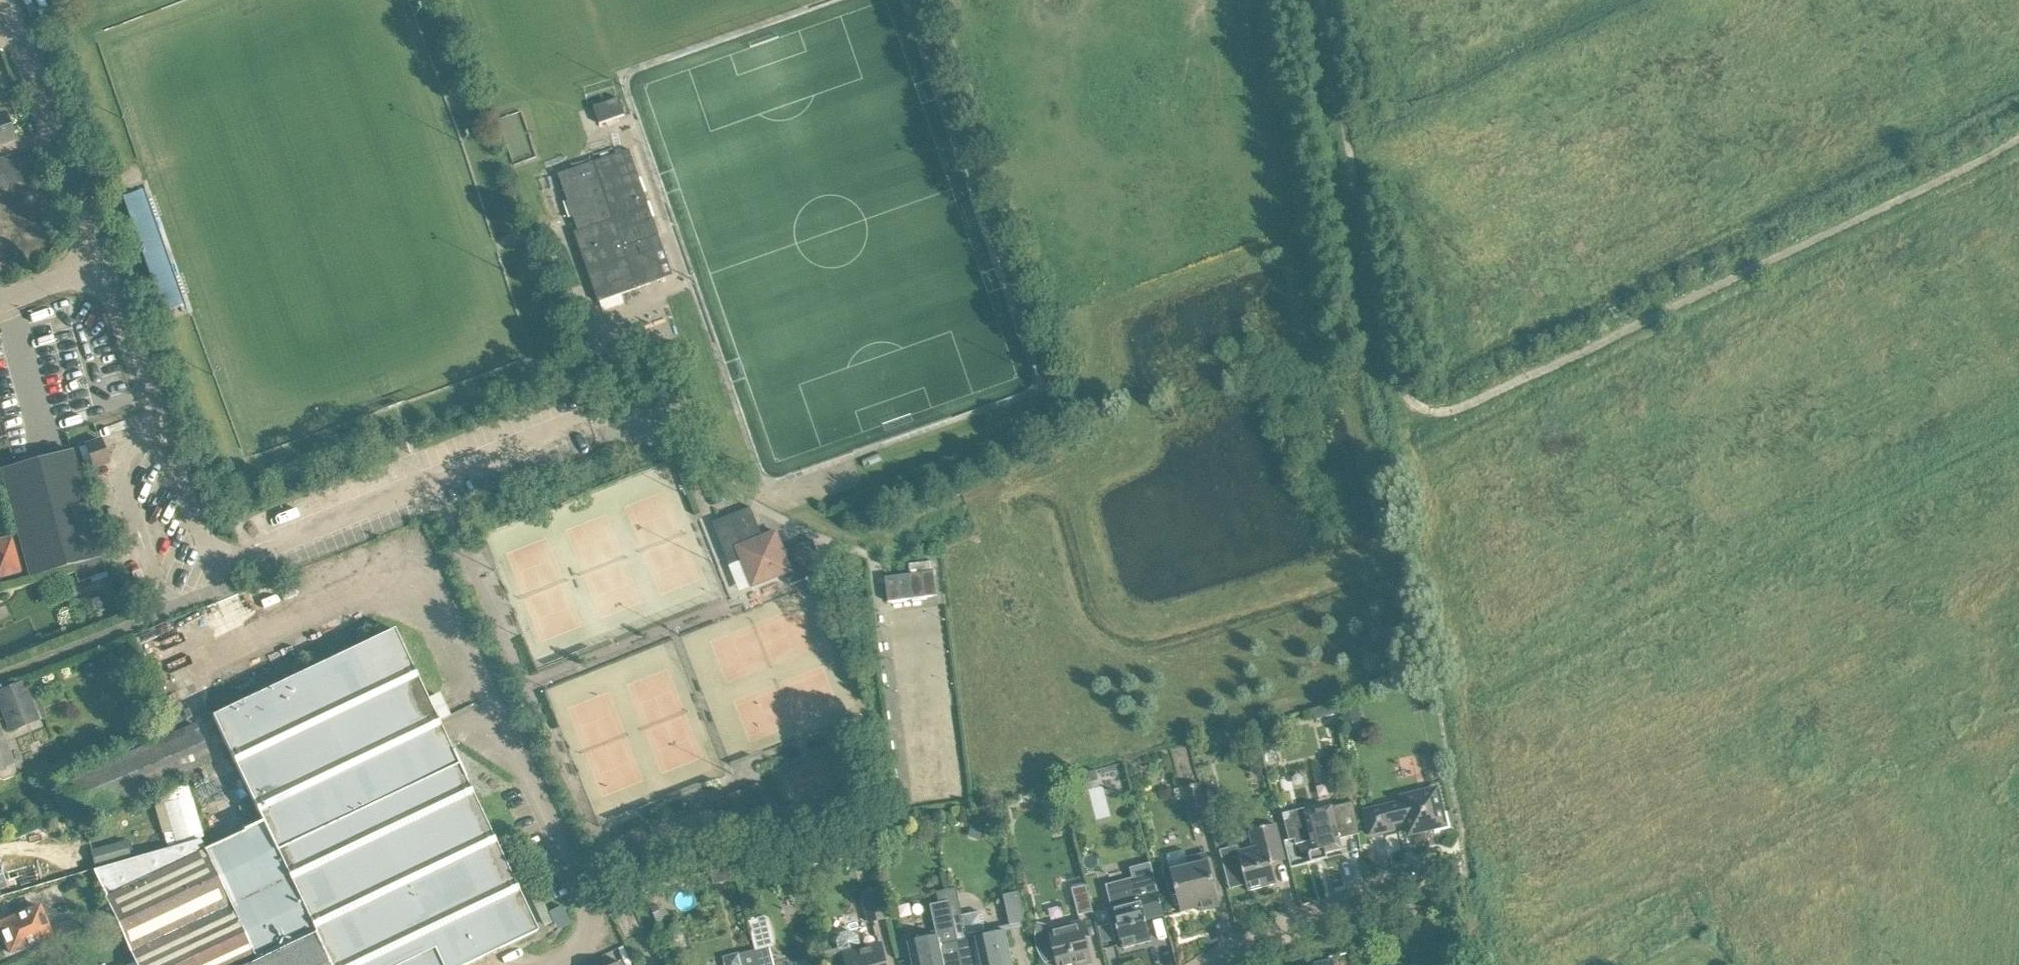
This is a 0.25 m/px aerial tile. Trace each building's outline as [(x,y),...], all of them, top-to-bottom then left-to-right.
[(625,115),(619,98),(594,106),(600,124),(625,115)] [(17,141),(5,110),(0,111),(0,147),(17,141)] [(578,230),(575,232),(599,301),(665,278),(650,238),(660,234),(630,149),(559,174),(578,230)] [(21,181),(14,154),(0,158),(0,187),(21,181)] [(139,191),(123,197),(163,312),(180,306),(182,311),(187,309),(143,184),(137,186),(139,191)] [(418,432),(409,435),(411,441),(420,438),(418,432)] [(85,445),(93,468),(109,462),(101,439),(85,445)] [(1,469),(30,576),(72,564),(100,557),(71,450),(1,469)] [(713,522),(729,561),(741,556),(753,586),(786,573),(791,585),(826,571),(813,539),(784,551),(777,531),(763,536),(751,507),(713,522)] [(22,571),(13,535),(0,538),(0,577),(22,571)] [(473,548),(480,545),(478,539),(470,542),(473,548)] [(102,556),(100,557),(72,564),(78,581),(106,571),(102,556)] [(933,561),(909,564),(910,573),(885,577),(889,601),(937,595),(933,561)] [(537,930),(464,777),(465,777),(453,750),(452,751),(406,654),(393,629),(212,716),(262,821),(205,849),(199,840),(94,870),(116,916),(136,961),(127,964),(464,964),(537,930)] [(34,707),(24,682),(0,691),(0,705),(10,731),(26,725),(21,712),(34,707)] [(1315,708),(1318,718),(1334,714),(1332,704),(1315,708)] [(3,780),(13,775),(16,770),(13,762),(6,744),(0,746),(0,778),(3,780)] [(1183,787),(1193,824),(1210,820),(1201,782),(1183,787)] [(1409,834),(1436,828),(1436,830),(1450,827),(1447,813),(1444,814),(1438,788),(1401,797),(1402,801),(1365,810),(1365,814),(1370,834),(1393,828),(1392,821),(1406,818),(1409,834)] [(1342,848),(1340,838),(1360,833),(1352,801),(1306,812),(1305,807),(1283,813),(1290,840),(1295,838),(1296,844),(1311,840),(1314,849),(1311,850),(1309,853),(1312,862),(1328,858),(1327,852),(1342,848)] [(1229,884),(1246,880),(1248,890),(1278,883),(1273,863),(1286,859),(1282,844),(1277,823),(1250,830),(1254,847),(1239,851),(1237,845),(1220,849),(1229,884)] [(127,839),(91,849),(96,867),(132,857),(127,839)] [(7,886),(11,888),(34,883),(30,848),(0,856),(0,888),(7,886)] [(1171,869),(1176,892),(1181,911),(1199,907),(1200,911),(1220,906),(1215,886),(1207,852),(1187,857),(1185,849),(1167,853),(1171,869)] [(1135,877),(1107,884),(1112,906),(1117,928),(1122,948),(1151,940),(1146,919),(1164,914),(1158,886),(1151,860),(1132,865),(1135,877)] [(732,879),(729,866),(711,870),(714,883),(732,879)] [(1072,887),(1079,915),(1093,911),(1087,884),(1072,887)] [(39,897),(54,922),(73,911),(58,886),(39,897)] [(963,964),(1014,964),(1006,930),(1000,931),(999,926),(985,930),(981,911),(963,915),(957,887),(947,889),(963,964)] [(947,889),(937,891),(940,902),(932,904),(939,935),(908,941),(912,962),(913,964),(963,964),(947,889)] [(1004,894),(1010,924),(1025,921),(1018,891),(1004,894)] [(8,926),(1,929),(10,951),(51,933),(39,906),(5,920),(8,926)] [(756,949),(760,964),(774,964),(769,946),(773,945),(775,941),(769,918),(765,915),(758,917),(758,919),(749,921),(756,949)] [(1044,960),(1056,957),(1058,964),(1067,964),(1076,963),(1077,964),(1084,964),(1092,963),(1087,944),(1081,920),(1050,927),(1049,925),(1037,922),(1035,932),(1036,943),(1040,954),(1046,963),(1047,962),(1044,960)] [(830,964),(887,964),(881,941),(861,946),(858,935),(850,930),(842,932),(837,940),(839,948),(826,951),(830,964)] [(756,949),(739,953),(740,957),(731,959),(733,964),(760,964),(756,949)]
